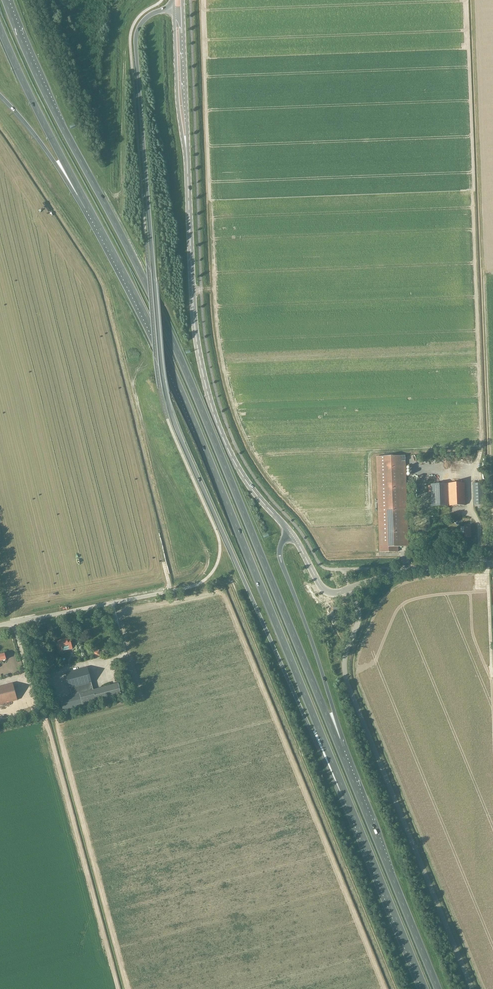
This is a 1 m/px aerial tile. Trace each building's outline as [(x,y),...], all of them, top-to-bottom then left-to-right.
[(405,456),(393,456),(393,453),(388,453),(388,456),(376,457),(380,552),(398,552),(397,547),(408,546),(405,456)] [(431,506),(448,506),(465,505),(464,483),(431,484),(431,506)] [(473,505),(483,505),(482,483),(473,483),(473,505)] [(66,638),(57,641),(58,647),(68,644),(67,643),(70,643),(69,638),(66,639),(66,638)] [(59,699),(62,710),(120,695),(117,683),(92,690),(86,667),(65,672),(71,695),(59,699)] [(116,673),(104,675),(105,681),(118,678),(116,673)] [(16,700),(12,683),(0,686),(0,704),(16,700)]
